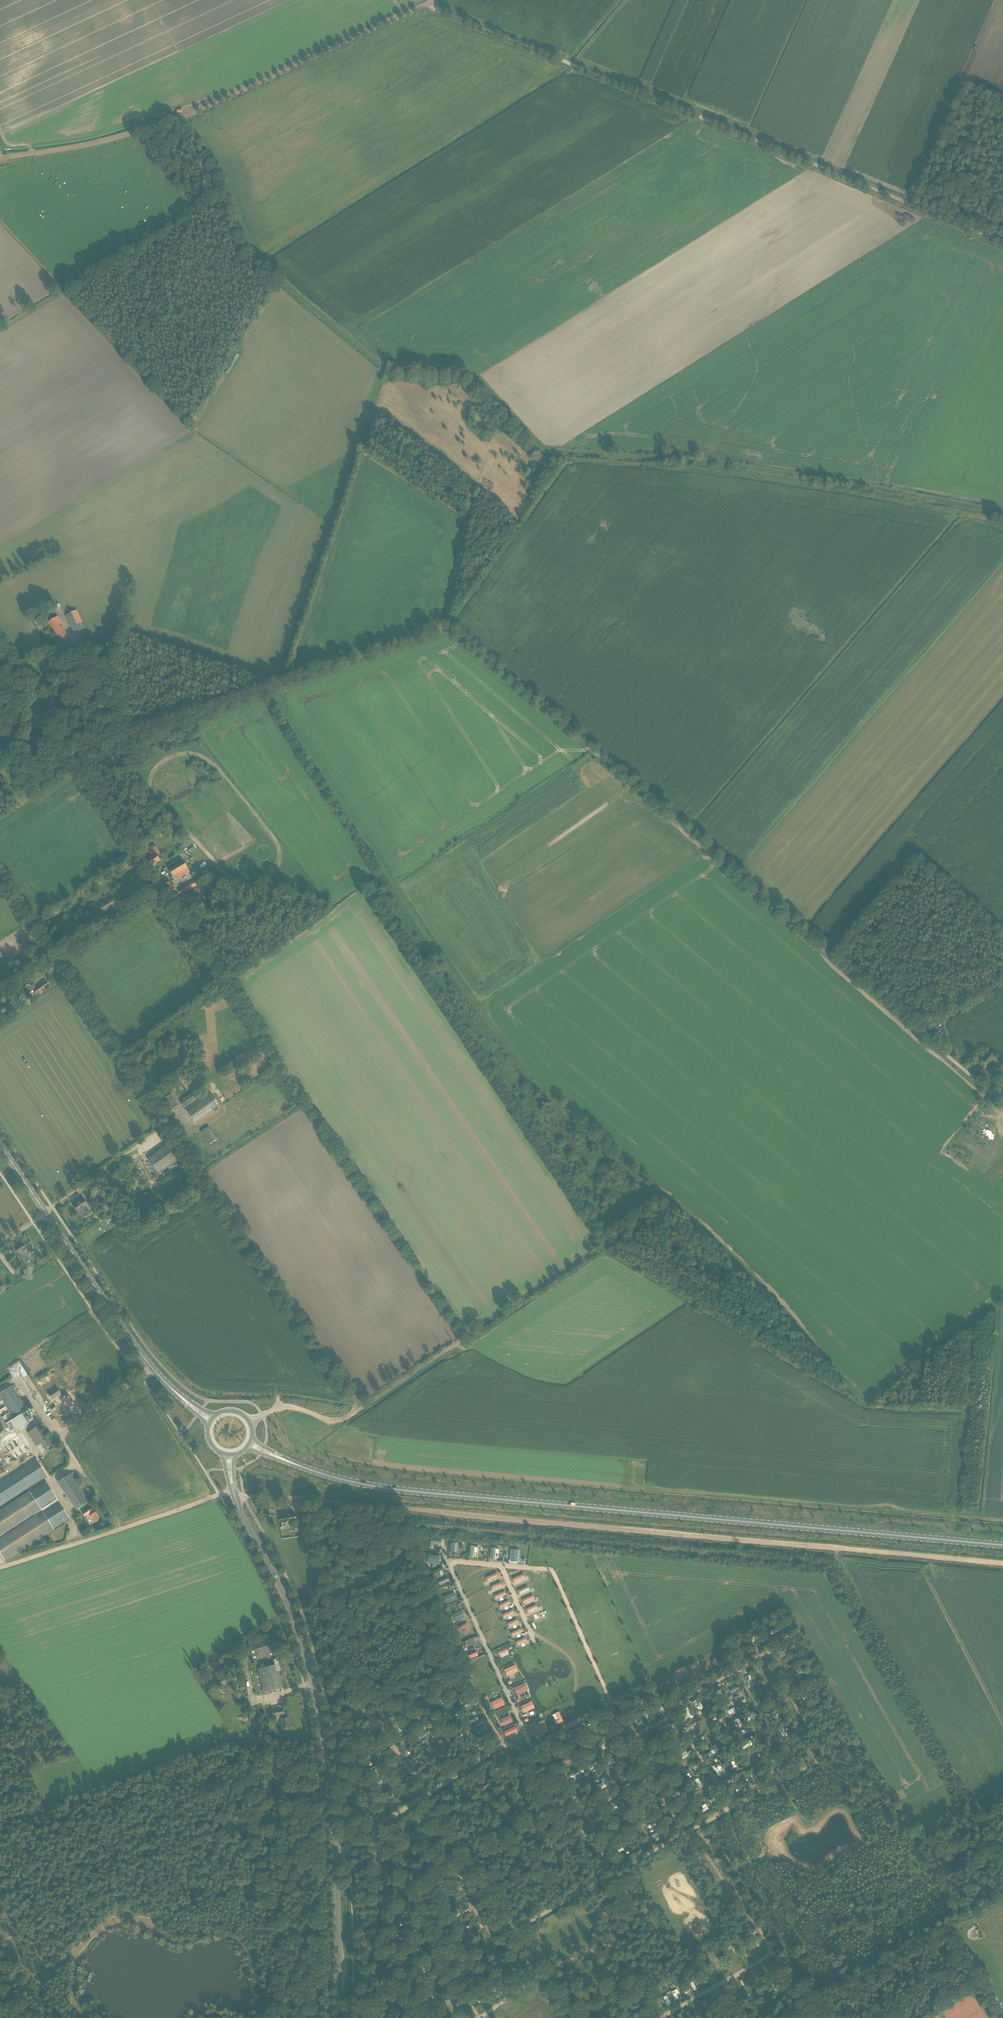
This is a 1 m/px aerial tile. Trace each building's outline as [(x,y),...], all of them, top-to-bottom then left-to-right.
[(85,628),(77,610),(65,616),(74,634),(85,628)] [(58,616),(53,620),(48,622),(62,644),(69,639),(63,629),(62,630),(59,624),(61,622),(58,616)] [(82,662),(74,668),(81,678),(89,673),(82,662)] [(46,712),(41,715),(44,720),(49,717),(50,718),(58,713),(56,710),(52,705),(45,710),(46,712)] [(37,735),(31,739),(39,750),(44,746),(37,735)] [(156,846),(152,849),(157,856),(161,854),(156,846)] [(146,860),(151,867),(161,861),(153,851),(150,853),(152,856),(146,860)] [(180,858),(171,864),(166,866),(175,881),(189,873),(180,858)] [(199,878),(197,879),(177,891),(173,885),(172,886),(169,882),(164,885),(170,893),(174,890),(178,897),(200,884),(199,884),(212,877),(208,870),(201,874),(202,876),(201,876),(200,874),(198,876),(199,878)] [(198,886),(188,892),(191,897),(196,893),(198,896),(202,893),(198,886)] [(185,895),(182,897),(177,899),(183,908),(186,906),(187,906),(190,904),(185,895)] [(97,906),(100,911),(102,915),(103,914),(102,913),(107,910),(108,911),(117,905),(112,897),(97,906)] [(26,991),(28,995),(34,991),(37,995),(50,987),(46,981),(36,988),(33,984),(30,986),(29,984),(25,987),(27,990),(26,991)] [(936,1023),(932,1028),(928,1031),(938,1042),(947,1034),(936,1023)] [(989,1052),(984,1058),(981,1062),(984,1065),(979,1070),(981,1072),(980,1074),(987,1080),(991,1075),(985,1070),(996,1058),(989,1052)] [(192,1093),(179,1102),(194,1123),(219,1105),(208,1090),(196,1098),(192,1093)] [(179,1105),(177,1103),(171,1094),(163,1100),(168,1106),(169,1105),(172,1109),(179,1105)] [(201,1132),(210,1144),(217,1139),(209,1127),(201,1132)] [(177,1132),(185,1143),(189,1140),(182,1128),(177,1132)] [(148,1159),(158,1174),(178,1159),(168,1145),(148,1159)] [(89,1186),(91,1190),(91,1191),(98,1186),(95,1182),(89,1186)] [(174,1187),(168,1191),(171,1197),(178,1192),(174,1187)] [(88,1206),(86,1203),(83,1199),(73,1206),(76,1210),(78,1209),(84,1218),(86,1217),(91,1214),(86,1207),(88,1206)] [(24,1246),(17,1251),(26,1264),(33,1259),(24,1246)] [(0,1397),(0,1435),(3,1440),(12,1434),(6,1424),(9,1422),(16,1431),(29,1423),(22,1413),(27,1410),(11,1386),(0,1393),(0,1395),(13,1414),(12,1415),(0,1397)] [(61,1393),(58,1389),(49,1395),(52,1399),(57,1396),(59,1398),(60,1397),(62,1399),(61,1400),(68,1411),(76,1405),(68,1395),(64,1398),(61,1393)] [(39,1426),(34,1429),(28,1434),(39,1449),(43,1446),(46,1450),(51,1446),(39,1426)] [(4,1464),(13,1460),(13,1459),(26,1452),(17,1435),(0,1444),(0,1456),(4,1464)] [(48,1476),(37,1459),(0,1483),(0,1507),(48,1476)] [(73,1472),(66,1477),(58,1482),(76,1510),(89,1502),(87,1499),(89,1497),(87,1493),(85,1495),(80,1488),(82,1487),(80,1483),(78,1484),(74,1478),(75,1476),(73,1472)] [(70,1519),(46,1482),(0,1511),(0,1553),(5,1561),(9,1558),(10,1559),(54,1530),(54,1529),(70,1519)] [(82,1513),(85,1517),(89,1514),(90,1516),(94,1523),(100,1519),(96,1512),(94,1514),(90,1508),(82,1513)] [(280,1528),(282,1527),(282,1523),(296,1521),(295,1514),(285,1516),(285,1514),(280,1515),(281,1519),(278,1519),(280,1528)] [(792,1536),(793,1529),(766,1528),(766,1529),(762,1529),(762,1534),(792,1536)] [(511,1549),(510,1561),(517,1562),(518,1550),(511,1549)] [(317,1585),(306,1589),(309,1596),(320,1592),(317,1585)] [(454,1593),(446,1596),(449,1603),(457,1599),(454,1593)] [(462,1611),(453,1615),(456,1621),(464,1618),(462,1611)] [(768,1627),(772,1633),(777,1630),(773,1624),(768,1627)] [(783,1634),(785,1633),(784,1629),(776,1632),(779,1638),(784,1636),(783,1634)] [(268,1636),(247,1642),(253,1661),(273,1655),(268,1636)] [(475,1650),(466,1654),(468,1660),(477,1656),(475,1650)] [(278,1659),(274,1660),(275,1665),(258,1669),(263,1693),(284,1688),(278,1659)] [(512,1666),(504,1670),(507,1677),(515,1673),(512,1666)] [(525,1691),(522,1685),(514,1688),(517,1695),(525,1691)] [(502,1698),(493,1702),(496,1709),(505,1705),(502,1698)] [(693,1699),(689,1701),(696,1710),(699,1708),(693,1699)] [(529,1703),(521,1706),(524,1713),(532,1709),(529,1703)] [(657,1706),(647,1712),(651,1718),(660,1712),(657,1706)] [(684,1719),(689,1716),(685,1708),(680,1711),(684,1719)] [(283,1709),(279,1710),(272,1711),(273,1718),(280,1717),(283,1730),(291,1728),(288,1717),(285,1718),(284,1715),(285,1715),(283,1709)] [(563,1721),(558,1712),(555,1714),(557,1719),(554,1721),(556,1725),(563,1721)] [(615,1715),(608,1718),(612,1726),(619,1723),(615,1715)] [(512,1722),(509,1716),(501,1719),(504,1726),(512,1722)] [(731,1729),(738,1726),(735,1719),(728,1722),(731,1729)] [(475,1751),(480,1748),(476,1741),(473,1743),(474,1744),(472,1745),(475,1751)] [(434,1752),(437,1757),(447,1750),(444,1745),(434,1752)] [(704,1757),(714,1753),(712,1749),(702,1753),(704,1757)] [(680,1760),(688,1754),(685,1751),(677,1757),(680,1760)] [(610,1758),(613,1764),(621,1761),(617,1752),(612,1755),(613,1757),(610,1758)] [(494,1760),(487,1763),(491,1771),(498,1767),(494,1760)] [(729,1762),(723,1764),(726,1773),(732,1771),(729,1762)] [(513,1774),(516,1778),(520,1782),(525,1778),(517,1770),(513,1774)] [(483,1792),(491,1787),(486,1781),(484,1782),(479,1786),(483,1792)] [(604,1786),(602,1781),(591,1786),(593,1791),(604,1786)] [(618,1787),(619,1791),(628,1787),(626,1783),(618,1787)] [(463,1789),(466,1795),(473,1791),(470,1785),(463,1789)] [(546,1790),(550,1797),(555,1794),(551,1787),(546,1790)] [(528,1790),(525,1791),(520,1792),(522,1799),(529,1798),(528,1790)] [(533,1813),(539,1816),(544,1806),(538,1803),(533,1813)] [(425,1826),(429,1823),(428,1822),(433,1818),(426,1806),(416,1813),(425,1826)] [(508,1812),(504,1806),(496,1811),(500,1817),(508,1812)] [(398,1824),(404,1835),(410,1831),(404,1820),(398,1824)] [(426,1830),(430,1837),(441,1830),(438,1824),(431,1828),(430,1828),(426,1830)] [(557,1827),(555,1830),(552,1838),(558,1840),(563,1829),(557,1827)] [(386,1834),(391,1842),(396,1839),(391,1831),(386,1834)] [(531,1838),(528,1832),(521,1835),(524,1842),(531,1838)] [(708,1833),(702,1837),(708,1848),(713,1845),(711,1840),(712,1839),(708,1833)] [(470,1834),(468,1835),(464,1837),(470,1847),(474,1844),(471,1839),(473,1838),(470,1834)] [(692,1844),(680,1850),(683,1855),(688,1853),(689,1854),(695,1851),(692,1844)] [(408,1860),(404,1862),(406,1866),(414,1862),(408,1851),(404,1853),(408,1860)] [(720,1853),(714,1857),(720,1868),(725,1865),(722,1860),(723,1859),(720,1853)] [(492,1854),(488,1858),(483,1861),(486,1865),(490,1862),(490,1863),(496,1859),(492,1854)] [(523,1858),(516,1863),(519,1867),(526,1863),(523,1858)] [(579,1860),(578,1861),(575,1864),(582,1871),(586,1867),(579,1860)] [(545,1865),(544,1869),(551,1871),(554,1863),(549,1861),(548,1865),(545,1865)] [(466,1869),(462,1863),(454,1868),(458,1874),(466,1869)] [(379,1869),(387,1874),(390,1868),(387,1866),(386,1867),(382,1864),(379,1869)] [(685,1871),(679,1875),(682,1879),(683,1879),(684,1880),(687,1884),(689,1883),(691,1882),(685,1871)] [(632,1877),(626,1880),(628,1885),(630,1884),(630,1885),(633,1890),(635,1889),(636,1889),(637,1888),(632,1877)] [(528,1885),(534,1889),(538,1882),(532,1878),(528,1885)] [(558,1887),(565,1892),(569,1887),(562,1882),(558,1887)] [(503,1883),(499,1886),(504,1893),(507,1891),(506,1889),(507,1888),(503,1883)] [(383,1896),(398,1898),(399,1888),(393,1888),(393,1891),(383,1890),(383,1896)] [(609,1888),(604,1891),(606,1896),(607,1895),(608,1896),(611,1901),(614,1899),(616,1898),(609,1888)] [(475,1896),(476,1897),(473,1899),(477,1904),(484,1898),(481,1894),(478,1895),(478,1894),(475,1896)] [(419,1899),(421,1915),(431,1914),(428,1898),(419,1899)] [(450,1903),(454,1915),(461,1912),(458,1901),(450,1903)] [(483,1910),(487,1917),(497,1910),(493,1904),(488,1907),(483,1910)] [(518,1908),(515,1913),(524,1917),(526,1912),(518,1908)] [(618,1910),(615,1916),(620,1918),(620,1917),(621,1918),(626,1920),(627,1917),(628,1917),(629,1915),(618,1910)] [(391,1924),(397,1929),(404,1919),(398,1914),(391,1924)] [(504,1924),(501,1919),(493,1924),(496,1929),(504,1924)] [(539,1932),(532,1939),(533,1940),(534,1942),(537,1939),(538,1940),(543,1936),(539,1932)] [(594,1933),(592,1935),(596,1938),(595,1939),(600,1942),(603,1937),(594,1932),(593,1933),(594,1933)] [(500,1946),(504,1951),(515,1944),(512,1938),(500,1946)] [(580,1939),(578,1940),(580,1944),(579,1945),(583,1949),(587,1946),(581,1938),(580,1939)] [(463,1945),(468,1952),(473,1949),(469,1941),(463,1945)] [(477,1952),(479,1956),(489,1951),(486,1947),(477,1952)] [(400,1959),(410,1962),(413,1954),(402,1950),(399,1957),(400,1959)] [(738,1961),(743,1959),(739,1950),(734,1952),(738,1961)] [(512,1959),(514,1966),(518,1965),(517,1964),(521,1963),(521,1964),(523,1964),(522,1962),(525,1962),(523,1955),(518,1956),(516,1956),(516,1957),(512,1959)] [(593,1963),(582,1969),(585,1974),(590,1971),(591,1972),(597,1969),(593,1963)] [(535,1973),(530,1966),(526,1970),(530,1976),(535,1973)] [(389,1968),(372,1973),(374,1980),(391,1975),(389,1968)] [(460,1974),(464,1982),(471,1979),(467,1970),(460,1974)] [(767,1972),(761,1975),(765,1982),(771,1978),(770,1976),(767,1972)] [(698,1985),(704,1982),(702,1975),(695,1978),(698,1985)] [(412,1992),(421,1991),(419,1976),(410,1978),(412,1992)] [(448,1987),(445,1981),(436,1986),(439,1991),(448,1987)] [(775,1986),(778,1992),(783,1990),(781,1984),(775,1986)] [(498,1991),(499,1992),(502,1996),(507,1993),(503,1988),(502,1987),(500,1988),(501,1990),(498,1991)] [(760,1991),(753,1995),(756,2001),(763,1997),(760,1991)] [(417,2001),(418,2010),(423,2009),(422,2005),(429,2003),(428,1999),(429,1999),(428,1995),(422,1996),(423,2000),(417,2001)] [(606,2000),(608,2004),(616,2000),(614,1996),(606,2000)] [(510,2002),(512,2006),(517,2004),(518,2007),(522,2005),(519,1999),(510,2002)] [(395,2002),(387,2003),(387,2015),(396,2015),(395,2002)] [(509,2013),(512,2010),(507,2002),(503,2005),(509,2013)]
